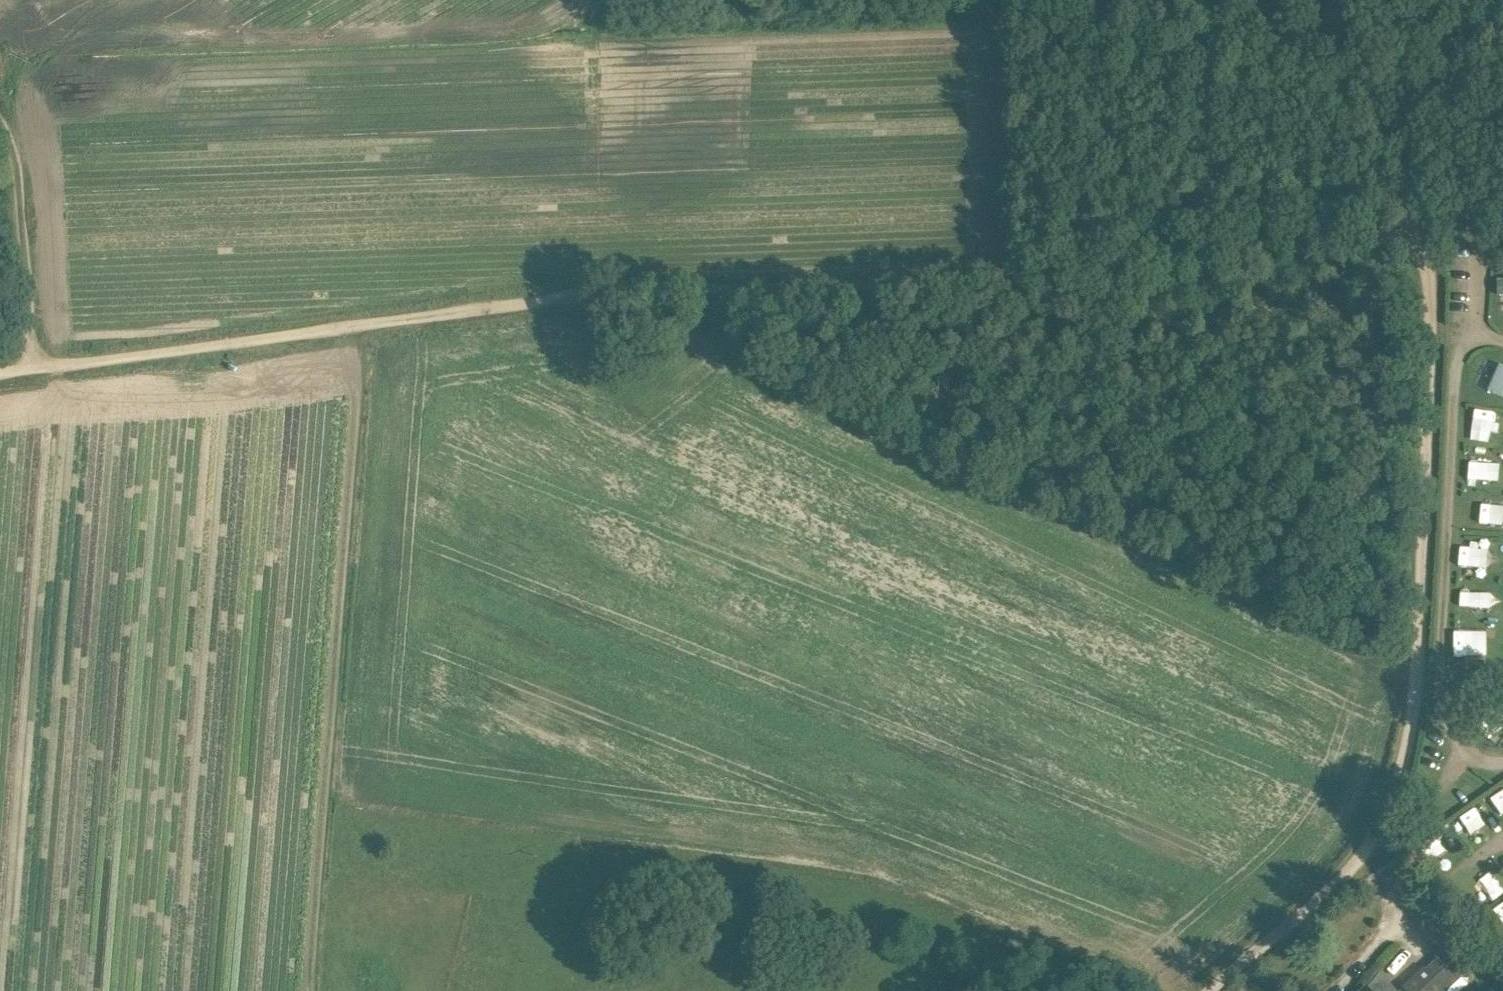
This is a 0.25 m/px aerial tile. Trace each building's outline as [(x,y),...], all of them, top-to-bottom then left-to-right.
[(1502,395),(1502,362),(1502,361),(1490,390),(1502,395)] [(1471,476),(1489,477),(1491,460),(1473,458),(1471,476)] [(1488,571),(1488,552),(1467,552),(1466,570),(1488,571)] [(1464,609),(1486,609),(1486,591),(1465,591),(1464,609)] [(1461,649),(1489,650),(1489,638),(1461,637),(1461,649)] [(1476,812),(1462,820),(1470,834),(1484,826),(1476,812)] [(1406,990),(1444,990),(1467,969),(1446,947),(1434,958),(1436,960),(1427,969),(1425,966),(1402,987),(1406,990)] [(1383,974),(1363,990),(1398,990),(1383,974)]
